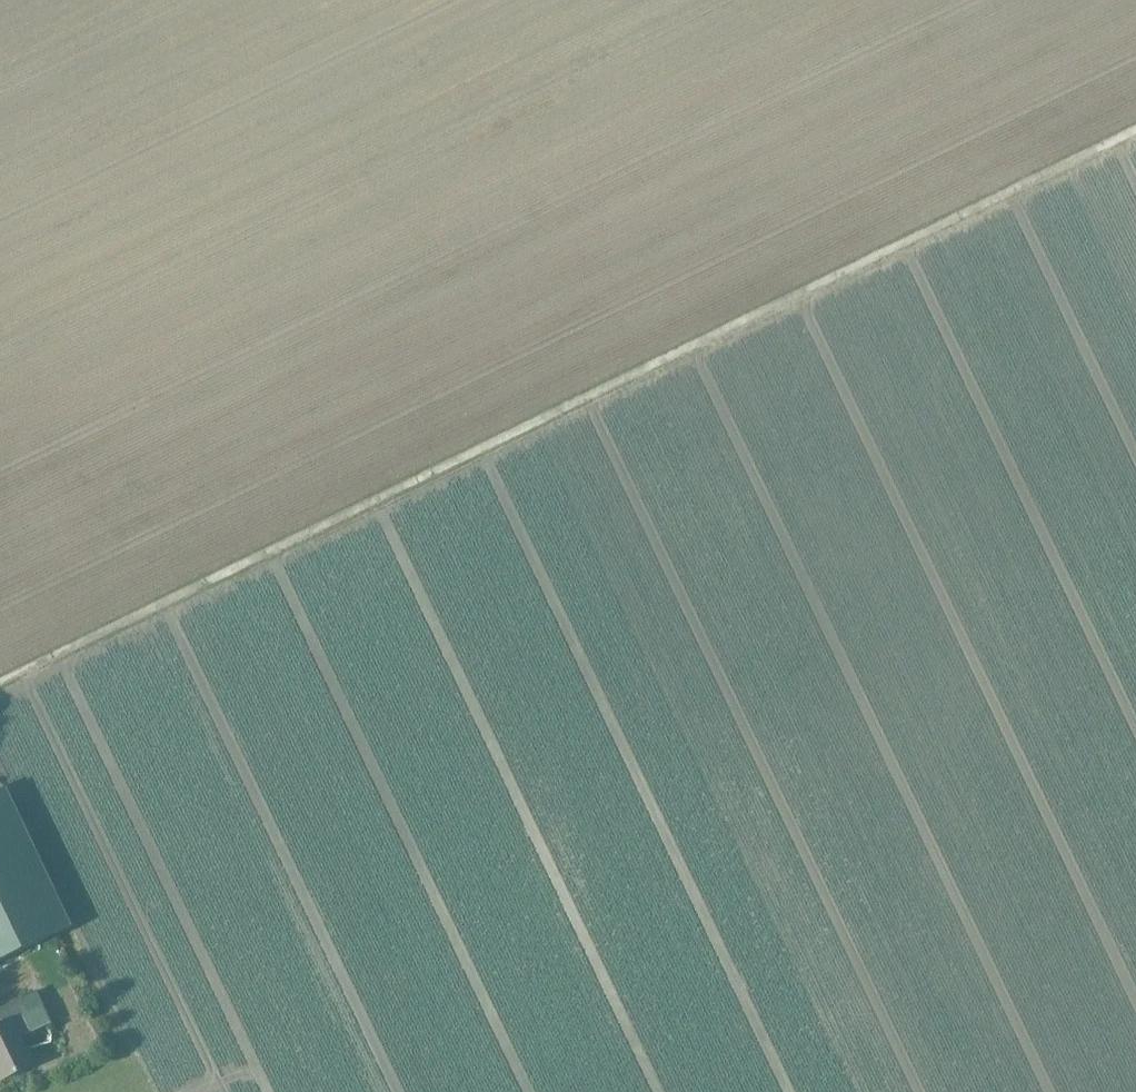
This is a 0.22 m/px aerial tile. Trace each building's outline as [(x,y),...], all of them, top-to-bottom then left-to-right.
[(69,923),(4,788),(0,789),(0,959),(69,923)] [(28,1013),(21,999),(0,1009),(0,1080),(33,1065),(12,1020),(28,1013)]
